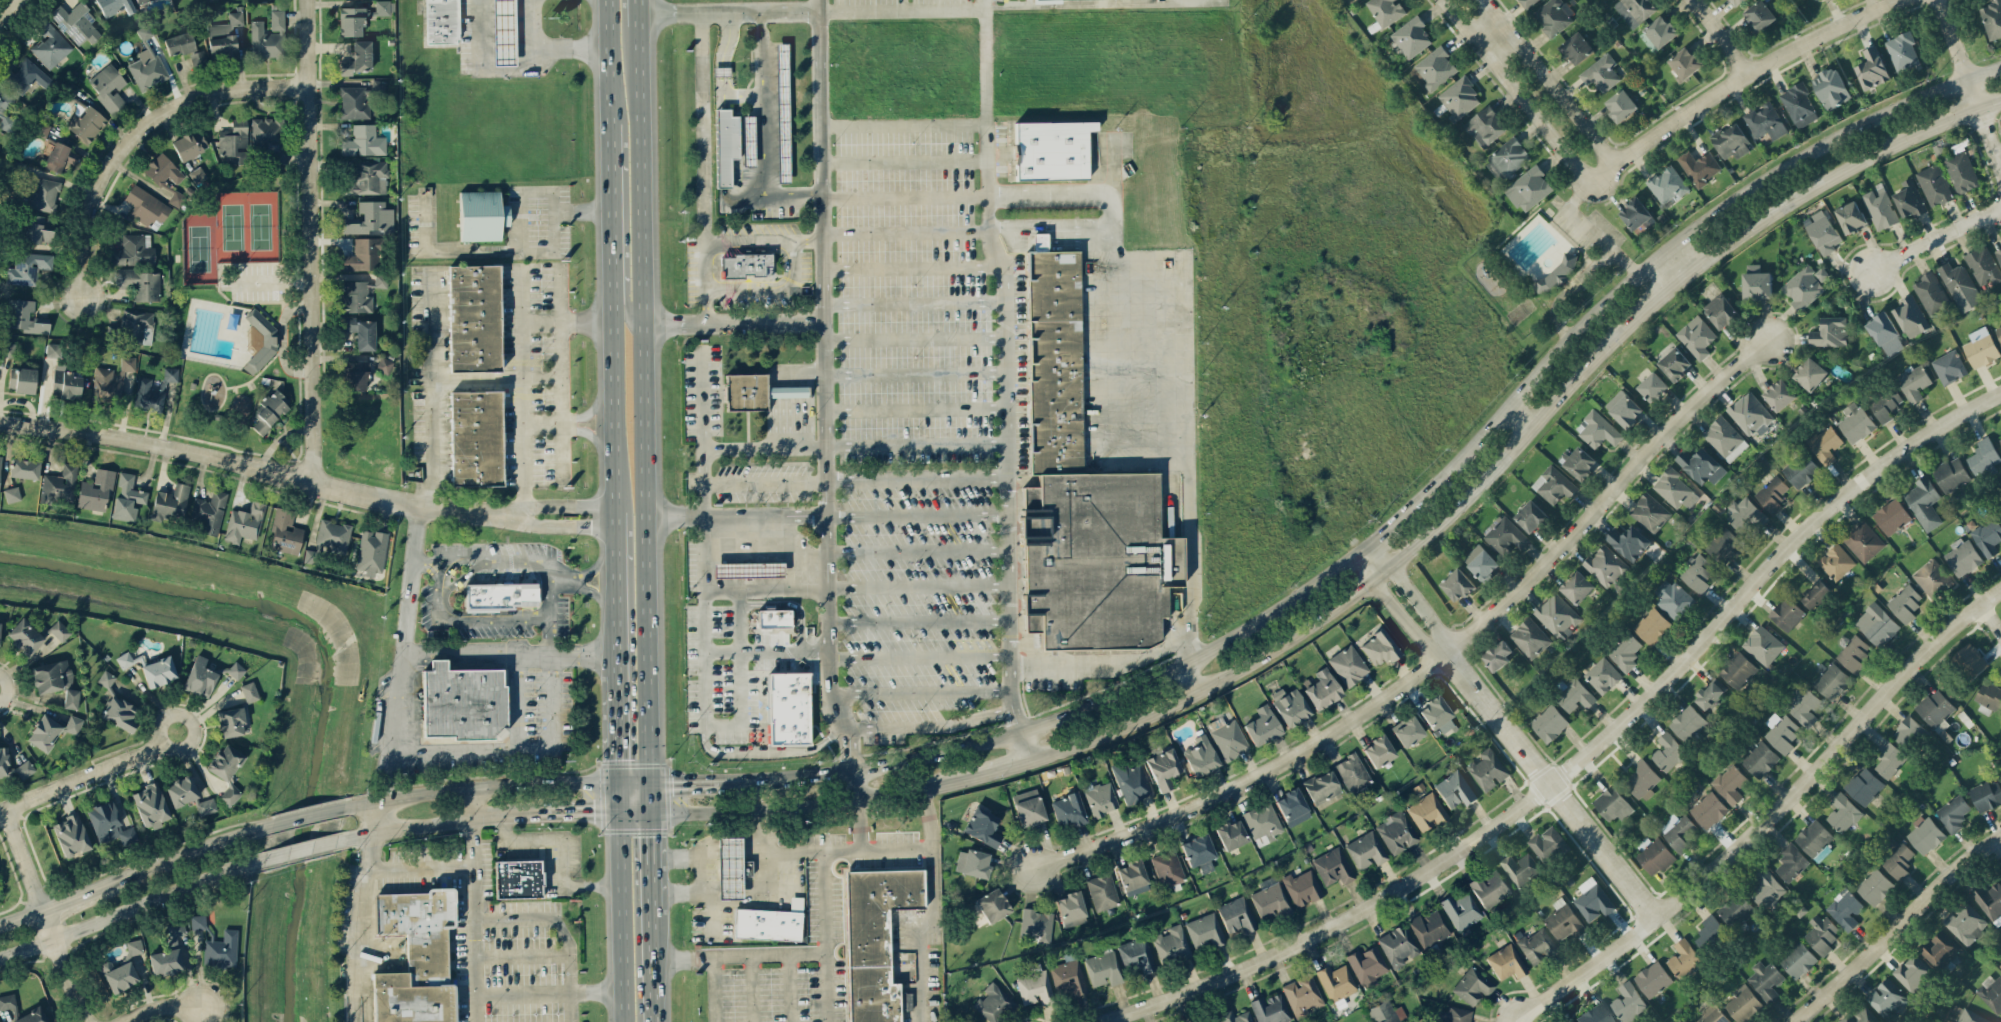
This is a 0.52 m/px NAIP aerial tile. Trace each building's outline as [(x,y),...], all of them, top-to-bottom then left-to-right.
[(124,7),(127,14),(135,11),(130,0),(97,0),(104,16),(124,7)] [(425,44),(458,44),(458,0),(425,0),(425,44)] [(493,64),(515,64),(515,0),(493,0),(493,64)] [(1405,13),(1396,0),(1370,0),(1365,3),(1383,29),(1405,13)] [(1527,10),(1538,0),(1518,0),(1527,10)] [(1559,0),(1549,0),(1532,13),(1550,38),(1574,20),(1559,0)] [(1652,0),(1618,0),(1613,3),(1631,29),(1659,10),(1652,0)] [(1758,34),(1777,18),(1763,0),(1759,0),(1742,14),(1758,34)] [(2000,37),(2000,0),(1990,0),(1988,0),(1990,6),(1980,8),(1987,40),(2000,37)] [(77,45),(86,37),(92,44),(102,35),(90,22),(96,18),(80,1),(67,12),(60,4),(49,14),(77,45)] [(285,9),(270,10),(271,30),(286,29),(285,9)] [(207,25),(210,58),(237,56),(235,24),(242,24),(241,10),(228,12),(229,23),(207,25)] [(1663,13),(1644,29),(1660,49),(1679,33),(1663,13)] [(1390,36),(1409,60),(1432,41),(1422,28),(1426,25),(1417,14),(1390,36)] [(44,36),(30,49),(50,70),(73,47),(45,18),(35,27),(44,36)] [(283,55),(282,31),(265,32),(264,20),(251,20),(252,56),(283,55)] [(154,34),(148,22),(136,30),(142,41),(154,34)] [(164,38),(169,57),(196,49),(191,30),(164,38)] [(1594,53),(1581,31),(1557,46),(1564,57),(1569,55),(1575,65),(1594,53)] [(1921,62),(1908,31),(1884,41),(1897,72),(1921,62)] [(374,72),(373,40),(353,40),(353,60),(340,60),(340,72),(374,72)] [(778,182),(789,181),(788,43),(776,43),(778,182)] [(1458,70),(1446,56),(1449,54),(1440,44),(1413,68),(1433,91),(1458,70)] [(137,52),(140,59),(127,65),(140,90),(168,77),(152,45),(137,52)] [(1687,45),(1668,61),(1684,81),(1704,65),(1687,45)] [(1890,80),(1877,45),(1863,50),(1867,62),(1855,66),(1864,90),(1890,80)] [(1587,86),(1592,81),(1603,93),(1621,79),(1611,67),(1617,63),(1607,51),(1578,75),(1587,86)] [(45,89),(53,80),(27,57),(6,80),(22,95),(35,80),(45,89)] [(126,83),(112,62),(87,79),(111,114),(126,104),(116,90),(126,83)] [(1827,110),(1852,98),(1837,67),(1812,79),(1827,110)] [(1456,121),(1483,99),(1463,75),(1436,97),(1456,121)] [(371,118),(371,101),(367,101),(367,90),(382,90),(382,81),(371,81),(371,86),(340,86),(340,118),(371,118)] [(1779,94),(1797,129),(1820,117),(1801,82),(1779,94)] [(1618,124),(1639,107),(1623,87),(1605,102),(1612,111),(1609,113),(1618,124)] [(0,88),(0,115),(2,116),(0,123),(0,129),(12,131),(15,117),(8,116),(14,91),(0,88)] [(1772,140),(1788,132),(1770,101),(1743,117),(1756,139),(1768,132),(1772,140)] [(74,114),(65,126),(88,144),(108,120),(89,104),(79,117),(74,114)] [(1464,123),(1482,149),(1508,130),(1490,105),(1464,123)] [(739,158),(738,115),(730,115),(730,108),(715,108),(716,187),(731,187),(730,158),(739,158)] [(753,116),(742,116),(743,165),(754,165),(753,116)] [(251,118),(252,148),(266,148),(266,157),(264,157),(264,164),(286,164),(286,150),(284,150),(284,118),(251,118)] [(220,164),(248,163),(247,149),(248,149),(248,119),(232,119),(232,130),(219,130),(220,164)] [(1014,120),(1015,179),(1088,179),(1088,129),(1097,129),(1097,120),(1014,120)] [(1724,159),(1733,154),(1736,159),(1753,148),(1735,121),(1710,138),(1724,159)] [(50,125),(39,122),(35,135),(46,138),(50,125)] [(376,124),(352,124),(353,139),(340,140),(340,155),(387,154),(387,136),(376,136),(376,124)] [(209,148),(199,127),(171,140),(181,161),(209,148)] [(1531,158),(1514,135),(1484,158),(1501,181),(1531,158)] [(71,147),(55,140),(44,165),(62,174),(67,163),(74,166),(79,154),(70,150),(71,147)] [(1944,158),(1957,194),(1980,185),(1966,149),(1944,158)] [(1722,172),(1710,151),(1695,160),(1690,150),(1678,156),(1695,187),(1722,172)] [(143,170),(159,186),(168,176),(178,185),(187,176),(160,151),(143,170)] [(388,192),(387,160),(354,161),(355,172),(344,173),(345,194),(388,192)] [(1646,182),(1665,208),(1690,190),(1670,163),(1646,182)] [(1915,172),(1930,208),(1954,199),(1939,163),(1915,172)] [(1504,190),(1524,214),(1555,189),(1534,164),(1504,190)] [(61,182),(34,175),(27,206),(54,213),(61,182)] [(1893,194),(1903,218),(1912,214),(1913,218),(1927,212),(1912,177),(1901,182),(1904,189),(1893,194)] [(129,213),(149,227),(156,217),(162,222),(172,208),(134,183),(124,199),(134,205),(129,213)] [(1899,222),(1884,186),(1875,190),(1875,189),(1861,195),(1876,231),(1899,222)] [(179,207),(186,195),(176,189),(168,201),(179,207)] [(460,240),(500,240),(500,225),(509,225),(509,202),(499,202),(499,190),(460,190),(460,240)] [(1631,230),(1653,219),(1641,197),(1619,209),(1631,230)] [(343,232),(395,231),(394,208),(385,208),(385,200),(360,201),(360,219),(342,219),(343,232)] [(1835,209),(1846,235),(1868,226),(1857,200),(1835,209)] [(53,222),(45,222),(45,215),(23,214),(22,241),(52,243),(53,222)] [(1836,249),(1834,246),(1842,241),(1826,214),(1805,226),(1823,257),(1836,249)] [(155,265),(156,246),(151,246),(151,234),(122,233),(122,250),(111,249),(111,264),(155,265)] [(380,238),(354,237),(353,255),(343,254),(343,268),(378,270),(380,238)] [(2000,281),(2000,273),(1985,244),(1964,256),(1983,291),(2000,281)] [(53,254),(14,252),(14,267),(5,267),(4,283),(37,285),(37,268),(52,269),(53,254)] [(772,255),(722,253),(721,275),(771,277),(772,255)] [(1937,268),(1961,314),(1983,302),(1962,264),(1952,269),(1949,262),(1937,268)] [(1780,288),(1801,311),(1825,289),(1820,283),(1829,274),(1822,267),(1816,272),(1807,263),(1780,288)] [(449,264),(449,371),(499,371),(499,322),(499,264),(449,264)] [(1743,273),(1743,299),(1771,299),(1771,273),(1760,273),(1760,264),(1747,264),(1747,272),(1743,273)] [(160,269),(117,270),(117,287),(134,287),(134,301),(161,300),(160,269)] [(1912,282),(1928,317),(1950,307),(1934,272),(1912,282)] [(374,274),(374,287),(388,287),(389,274),(374,274)] [(368,281),(343,280),(342,311),(373,312),(373,295),(367,295),(368,281)] [(1739,316),(1724,293),(1703,306),(1718,330),(1739,316)] [(1892,310),(1909,339),(1930,327),(1911,294),(1899,301),(1901,305),(1892,310)] [(35,300),(13,299),(12,331),(50,332),(50,322),(28,321),(29,311),(35,311),(35,300)] [(243,317),(265,339),(250,353),(253,356),(243,366),(251,375),(286,340),(253,307),(243,317)] [(1905,346),(1885,310),(1873,317),(1874,319),(1867,324),(1886,358),(1905,346)] [(1717,336),(1697,314),(1675,334),(1700,362),(1710,352),(1705,347),(1717,336)] [(1847,346),(1847,317),(1821,316),(1821,331),(1809,331),(1809,345),(1847,346)] [(356,331),(356,350),(374,350),(375,318),(340,318),(340,331),(356,331)] [(1972,368),(2000,358),(1988,326),(1968,333),(1971,341),(1963,344),(1972,368)] [(15,357),(15,343),(0,342),(0,356),(15,357)] [(1674,382),(1694,366),(1677,346),(1658,362),(1674,382)] [(1968,374),(1956,349),(1931,361),(1943,386),(1957,379),(1968,374)] [(392,373),(395,355),(379,353),(377,371),(392,373)] [(1793,376),(1811,392),(1829,373),(1811,356),(1793,376)] [(120,370),(136,371),(137,357),(121,357),(120,370)] [(369,390),(370,362),(347,361),(346,389),(369,390)] [(1912,405),(1923,398),(1919,390),(1932,382),(1919,362),(1895,377),(1912,405)] [(37,368),(10,367),(9,391),(36,392),(37,368)] [(93,399),(115,401),(117,381),(122,382),(123,373),(114,372),(115,369),(96,367),(93,399)] [(163,380),(178,381),(179,368),(164,367),(163,380)] [(83,376),(72,375),(73,371),(53,369),(51,396),(81,398),(83,376)] [(1637,387),(1652,403),(1670,386),(1654,370),(1637,387)] [(765,373),(725,374),(725,411),(766,410),(765,373)] [(152,377),(136,376),(134,409),(163,411),(165,390),(151,389),(152,377)] [(1775,412),(1796,399),(1785,379),(1763,391),(1775,412)] [(767,397),(798,396),(798,386),(767,387),(767,397)] [(251,426),(261,435),(291,404),(274,388),(260,403),(263,406),(256,414),(259,418),(251,426)] [(1645,411),(1622,388),(1604,406),(1627,429),(1645,411)] [(1903,404),(1895,388),(1869,400),(1880,425),(1895,418),(1891,409),(1903,404)] [(501,485),(501,390),(451,390),(451,485),(501,485)] [(1759,434),(1776,419),(1749,390),(1726,410),(1749,436),(1755,430),(1759,434)] [(1851,444),(1875,430),(1858,400),(1842,409),(1846,417),(1838,422),(1851,444)] [(1624,436),(1593,408),(1573,429),(1595,449),(1605,438),(1614,446),(1624,436)] [(1728,463),(1749,444),(1721,415),(1701,434),(1728,463)] [(1836,458),(1831,451),(1843,442),(1829,424),(1806,443),(1825,467),(1836,458)] [(2000,461),(1989,435),(1976,441),(1980,449),(1966,456),(1976,480),(1995,471),(1993,465),(2000,461)] [(1581,481),(1598,463),(1580,445),(1563,463),(1581,481)] [(1708,479),(1714,485),(1727,471),(1702,447),(1693,457),(1685,449),(1675,459),(1702,485),(1708,479)] [(1781,470),(1799,490),(1821,470),(1804,450),(1781,470)] [(1945,494),(1971,480),(1958,455),(1932,469),(1945,494)] [(39,478),(40,460),(11,459),(10,477),(39,478)] [(77,463),(63,462),(61,475),(43,473),(41,500),(74,503),(77,463)] [(1563,493),(1570,498),(1579,486),(1548,464),(1531,488),(1555,505),(1563,493)] [(1676,478),(1680,473),(1669,465),(1651,488),(1678,508),(1682,503),(1689,508),(1699,495),(1676,478)] [(105,510),(108,489),(113,490),(116,470),(96,468),(94,482),(80,480),(77,507),(105,510)] [(148,491),(132,489),(135,474),(119,471),(117,486),(113,518),(135,521),(138,503),(146,504),(148,491)] [(1032,475),(1171,472),(1175,649),(1036,652),(1032,475)] [(1773,515),(1783,505),(1778,500),(1790,489),(1775,474),(1753,495),(1773,515)] [(1942,523),(1931,504),(1941,498),(1927,474),(1914,481),(1917,487),(1904,494),(1926,532),(1942,523)] [(186,512),(191,485),(175,482),(173,493),(156,490),(150,519),(169,522),(171,509),(186,512)] [(7,503),(21,499),(17,485),(3,489),(7,503)] [(193,497),(189,521),(200,523),(199,532),(218,536),(226,492),(212,489),(210,500),(193,497)] [(1628,513),(1654,534),(1671,513),(1645,492),(1628,513)] [(1726,507),(1734,514),(1728,520),(1748,539),(1768,517),(1745,495),(1737,503),(1733,499),(1726,507)] [(1872,514),(1886,537),(1912,520),(1897,497),(1872,514)] [(1550,517),(1532,499),(1514,516),(1532,534),(1550,517)] [(224,540),(239,543),(241,536),(258,540),(265,503),(251,500),(249,512),(231,508),(224,540)] [(304,528),(292,526),(294,511),(276,508),(269,549),(300,554),(304,528)] [(1530,541),(1505,514),(1482,535),(1503,557),(1515,545),(1520,550),(1530,541)] [(2000,541),(2000,526),(1996,517),(1971,532),(1986,560),(1999,552),(1995,545),(2000,541)] [(315,550),(346,555),(351,525),(320,519),(315,550)] [(1842,539),(1865,564),(1886,544),(1863,520),(1842,539)] [(1623,535),(1614,528),(1605,538),(1633,563),(1652,542),(1633,524),(1623,535)] [(1723,565),(1744,546),(1725,525),(1704,545),(1723,565)] [(373,531),(361,530),(356,569),(366,570),(366,573),(383,575),(388,532),(373,531)] [(1957,578),(1983,564),(1968,536),(1950,545),(1953,550),(1944,554),(1957,578)] [(1462,561),(1485,582),(1501,564),(1478,543),(1462,561)] [(1606,589),(1629,568),(1605,543),(1582,564),(1606,589)] [(1817,561),(1836,582),(1856,563),(1837,543),(1817,561)] [(303,561),(311,563),(314,554),(307,552),(303,561)] [(1704,581),(1716,566),(1698,552),(1678,576),(1701,595),(1709,585),(1704,581)] [(1932,600),(1954,581),(1933,557),(1911,576),(1932,600)] [(783,562),(713,562),(713,576),(783,576),(783,562)] [(1476,586),(1459,567),(1440,584),(1458,603),(1476,586)] [(1559,588),(1577,605),(1595,586),(1577,569),(1559,588)] [(1653,591),(1660,598),(1656,602),(1676,622),(1694,602),(1668,576),(1653,591)] [(1812,611),(1833,592),(1821,579),(1801,599),(1812,611)] [(465,583),(465,609),(539,609),(539,583),(465,583)] [(1925,600),(1909,583),(1886,604),(1902,622),(1925,600)] [(1533,613),(1559,638),(1580,617),(1555,591),(1533,613)] [(1768,615),(1787,633),(1806,613),(1787,595),(1768,615)] [(1853,622),(1879,649),(1901,628),(1875,601),(1853,622)] [(1672,625),(1653,606),(1632,628),(1651,646),(1672,625)] [(758,610),(758,627),(791,627),(791,610),(758,610)] [(1532,660),(1553,641),(1529,616),(1509,635),(1532,660)] [(29,656),(45,638),(22,617),(6,635),(29,656)] [(61,642),(71,633),(58,619),(48,628),(61,642)] [(1765,668),(1785,646),(1761,624),(1741,645),(1765,668)] [(1401,653),(1382,628),(1359,645),(1375,666),(1384,659),(1387,663),(1401,653)] [(1606,652),(1626,673),(1639,661),(1632,655),(1642,645),(1628,631),(1606,652)] [(1874,651),(1855,634),(1835,657),(1854,674),(1874,651)] [(1482,655),(1492,671),(1516,656),(1505,640),(1482,655)] [(1972,679),(1989,664),(1969,642),(1952,657),(1972,679)] [(1327,659),(1346,687),(1370,671),(1350,643),(1327,659)] [(122,669),(135,662),(128,650),(116,658),(122,669)] [(1718,672),(1738,691),(1758,669),(1739,650),(1718,672)] [(207,699),(219,674),(204,667),(207,658),(197,653),(182,687),(207,699)] [(148,688),(178,678),(171,655),(141,665),(148,688)] [(1623,676),(1604,656),(1583,674),(1603,695),(1623,676)] [(35,692),(73,685),(69,659),(31,666),(35,692)] [(422,670),(422,739),(504,739),(505,669),(446,668),(446,659),(430,659),(430,670),(422,670)] [(226,670),(237,680),(246,670),(236,660),(226,670)] [(1852,680),(1832,661),(1812,683),(1832,702),(1852,680)] [(1314,710),(1341,697),(1327,666),(1314,672),(1318,681),(1304,687),(1314,710)] [(116,676),(105,669),(97,681),(108,688),(116,676)] [(767,672),(768,744),(809,743),(808,672),(767,672)] [(1598,699),(1574,676),(1566,684),(1562,680),(1555,688),(1560,693),(1555,699),(1569,712),(1579,701),(1587,709),(1598,699)] [(1694,699),(1707,711),(1728,689),(1715,677),(1694,699)] [(1984,679),(1973,701),(2000,714),(2000,712),(2000,687),(1984,679)] [(260,699),(253,681),(240,685),(247,703),(260,699)] [(1812,712),(1821,702),(1802,684),(1783,706),(1808,729),(1818,718),(1812,712)] [(1282,688),(1270,693),(1285,727),(1310,716),(1297,687),(1284,693),(1282,688)] [(80,690),(66,688),(63,708),(77,710),(80,690)] [(1934,729),(1956,708),(1936,688),(1914,708),(1934,729)] [(131,719),(137,708),(112,694),(100,716),(132,733),(137,723),(131,719)] [(1442,734),(1454,725),(1449,717),(1453,715),(1438,694),(1417,709),(1432,730),(1437,726),(1442,734)] [(1253,746),(1281,734),(1268,702),(1255,708),(1259,717),(1243,723),(1253,746)] [(1570,723),(1551,703),(1529,723),(1548,743),(1570,723)] [(1668,725),(1686,743),(1707,721),(1689,703),(1668,725)] [(217,711),(221,738),(247,733),(242,706),(217,711)] [(45,753),(63,727),(44,713),(25,738),(45,753)] [(75,740),(83,719),(69,713),(61,735),(75,740)] [(1802,729),(1785,713),(1764,736),(1785,755),(1794,745),(1790,741),(1802,729)] [(1425,734),(1411,714),(1390,728),(1404,748),(1425,734)] [(1891,735),(1908,750),(1926,730),(1908,714),(1891,735)] [(1249,749),(1234,718),(1209,731),(1225,761),(1249,749)] [(1656,740),(1662,746),(1651,756),(1666,773),(1687,754),(1666,731),(1656,740)] [(1193,738),(1196,744),(1182,751),(1194,777),(1220,765),(1205,732),(1193,738)] [(1396,756),(1384,734),(1361,746),(1374,768),(1396,756)] [(1874,768),(1887,780),(1908,757),(1887,738),(1876,750),(1883,757),(1874,768)] [(1780,757),(1760,739),(1740,761),(1760,780),(1780,757)] [(1499,784),(1498,783),(1510,775),(1491,746),(1479,753),(1482,757),(1468,767),(1485,793),(1499,784)] [(1173,787),(1169,776),(1182,771),(1172,747),(1145,758),(1159,793),(1173,787)] [(1372,781),(1355,752),(1333,764),(1350,794),(1372,781)] [(1110,764),(1126,804),(1152,794),(1139,763),(1129,768),(1125,758),(1110,764)] [(9,770),(12,775),(16,773),(19,779),(35,771),(29,759),(9,770)] [(1661,779),(1643,759),(1621,779),(1643,803),(1654,793),(1650,789),(1661,779)] [(1748,778),(1731,763),(1711,784),(1734,806),(1743,796),(1737,790),(1748,778)] [(1864,807),(1885,785),(1864,765),(1843,787),(1864,807)] [(1312,805),(1341,793),(1331,769),(1302,781),(1312,805)] [(1434,784),(1450,809),(1462,801),(1466,806),(1477,799),(1458,769),(1434,784)] [(165,784),(172,807),(199,798),(192,775),(165,784)] [(1119,808),(1109,778),(1083,787),(1093,817),(1119,808)] [(1988,781),(1968,788),(1978,813),(2000,804),(2000,788),(1998,781),(1990,784),(1988,781)] [(132,791),(143,827),(152,825),(170,820),(159,783),(132,791)] [(1635,809),(1612,784),(1592,803),(1610,822),(1617,815),(1622,821),(1635,809)] [(1311,816),(1296,787),(1274,799),(1289,827),(1311,816)] [(1044,822),(1038,789),(1013,794),(1019,827),(1044,822)] [(1689,810),(1707,830),(1729,810),(1711,790),(1689,810)] [(1086,820),(1077,791),(1050,800),(1060,829),(1086,820)] [(1449,819),(1432,791),(1405,807),(1420,832),(1435,823),(1437,826),(1449,819)] [(1826,820),(1844,834),(1863,811),(1838,792),(1830,802),(1836,807),(1826,820)] [(1935,811),(1951,835),(1962,827),(1958,820),(1972,810),(1960,793),(1935,811)] [(200,815),(217,810),(213,797),(196,802),(200,815)] [(98,844),(119,837),(122,846),(139,840),(134,825),(123,829),(113,799),(86,808),(98,844)] [(1243,812),(1255,844),(1283,833),(1271,801),(1243,812)] [(999,817),(975,806),(962,832),(994,847),(1000,834),(992,831),(999,817)] [(1419,840),(1401,809),(1373,825),(1392,856),(1419,840)] [(52,823),(65,858),(92,848),(78,813),(52,823)] [(1679,819),(1674,814),(1658,829),(1682,855),(1697,841),(1692,837),(1700,830),(1685,814),(1679,819)] [(1923,856),(1946,837),(1928,814),(1905,834),(1923,856)] [(1247,842),(1239,818),(1216,827),(1224,851),(1247,842)] [(1834,836),(1815,818),(1794,839),(1813,858),(1834,836)] [(1569,849),(1555,825),(1539,835),(1538,834),(1528,840),(1543,865),(1569,849)] [(1344,845),(1358,869),(1373,861),(1376,865),(1388,858),(1371,829),(1344,845)] [(1216,856),(1206,832),(1180,843),(1190,867),(1198,864),(1202,874),(1214,869),(1210,858),(1216,856)] [(1656,834),(1633,853),(1652,877),(1676,858),(1656,834)] [(718,899),(717,853),(717,837),(740,837),(740,853),(741,899),(718,899)] [(1914,853),(1901,840),(1880,863),(1900,882),(1911,870),(1904,864),(1914,853)] [(1774,868),(1788,883),(1810,862),(1790,841),(1780,851),(1786,858),(1774,868)] [(1342,884),(1354,879),(1340,846),(1312,858),(1323,885),(1340,879),(1342,884)] [(988,877),(990,864),(988,864),(989,853),(959,848),(955,872),(988,877)] [(1163,889),(1185,880),(1172,849),(1150,858),(1163,889)] [(1517,887),(1541,871),(1529,852),(1515,861),(1510,853),(1499,861),(1517,887)] [(1125,896),(1150,888),(1140,859),(1116,867),(1125,896)] [(541,897),(541,860),(494,860),(494,897),(541,897)] [(1767,905),(1772,909),(1789,891),(1762,867),(1753,876),(1760,882),(1749,894),(1764,908),(1767,905)] [(1895,886),(1877,867),(1855,887),(1873,906),(1895,886)] [(899,983),(889,983),(888,907),(924,906),(923,869),(846,870),(848,1021),(900,1021),(899,983)] [(1291,877),(1290,873),(1282,876),(1293,907),(1322,896),(1312,869),(1291,877)] [(1512,893),(1496,869),(1483,878),(1480,874),(1468,882),(1486,910),(1512,893)] [(1095,911),(1119,905),(1111,872),(1087,878),(1095,911)] [(1583,893),(1573,901),(1589,923),(1602,913),(1604,917),(1616,908),(1593,875),(1578,886),(1583,893)] [(1292,911),(1278,881),(1250,894),(1261,919),(1278,911),(1280,916),(1292,911)] [(2000,916),(2000,886),(1996,881),(1986,890),(1981,885),(1970,895),(1994,922),(2000,916)] [(974,899),(988,924),(1011,911),(997,886),(974,899)] [(1824,909),(1850,932),(1859,922),(1853,917),(1864,905),(1845,887),(1824,909)] [(451,925),(452,925),(452,891),(374,890),(374,934),(406,934),(406,971),(373,971),(373,1021),(450,1021),(451,925)] [(1088,921),(1079,890),(1064,893),(1065,897),(1056,899),(1063,927),(1088,921)] [(1439,902),(1459,932),(1483,916),(1467,890),(1454,899),(1451,894),(1439,902)] [(1756,910),(1738,891),(1717,911),(1735,930),(1756,910)] [(1217,906),(1228,935),(1243,928),(1245,932),(1257,927),(1244,895),(1217,906)] [(1544,917),(1560,946),(1585,932),(1564,896),(1552,903),(1556,910),(1544,917)] [(1953,911),(1942,921),(1966,946),(1989,926),(1966,900),(1953,911)] [(1036,908),(1022,907),(1020,937),(1051,939),(1052,912),(1035,911),(1036,908)] [(801,910),(734,909),(733,939),(801,940),(801,910)] [(1422,916),(1420,913),(1408,920),(1423,949),(1451,935),(1437,909),(1422,916)] [(1823,957),(1832,949),(1827,944),(1839,932),(1819,911),(1809,921),(1814,926),(1803,936),(1823,957)] [(1192,944),(1210,939),(1212,947),(1225,943),(1215,912),(1185,921),(1192,944)] [(1694,940),(1704,951),(1726,930),(1711,913),(1696,927),(1702,933),(1694,940)] [(206,915),(190,915),(191,929),(206,929),(206,915)] [(148,954),(153,976),(184,970),(177,936),(186,935),(183,921),(165,925),(170,949),(148,954)] [(1191,954),(1180,923),(1167,927),(1169,931),(1152,937),(1162,965),(1191,954)] [(1393,970),(1406,963),(1404,959),(1419,951),(1404,923),(1389,930),(1390,931),(1377,938),(1393,970)] [(1557,952),(1545,926),(1518,940),(1530,965),(1557,952)] [(204,940),(204,966),(236,967),(237,929),(223,929),(223,941),(204,940)] [(1962,949),(1942,930),(1930,942),(1927,939),(1917,949),(1940,971),(1962,949)] [(1142,973),(1154,971),(1148,936),(1118,942),(1123,971),(1141,967),(1142,973)] [(1673,945),(1679,952),(1667,962),(1680,979),(1703,962),(1684,936),(1673,945)] [(144,953),(142,939),(126,941),(127,955),(144,953)] [(1796,980),(1818,960),(1800,940),(1778,961),(1796,980)] [(1527,973),(1513,943),(1486,955),(1498,980),(1514,973),(1516,978),(1527,973)] [(1360,952),(1359,949),(1347,954),(1362,990),(1378,983),(1375,976),(1388,971),(1376,945),(1360,952)] [(1084,958),(1092,986),(1110,982),(1111,985),(1123,982),(1114,950),(1084,958)] [(1911,993),(1933,973),(1914,953),(1892,973),(1911,993)] [(1072,990),(1073,996),(1087,993),(1079,958),(1050,965),(1056,993),(1072,990)] [(1673,983),(1660,960),(1634,975),(1647,998),(1673,983)] [(1747,978),(1767,1004),(1779,995),(1773,987),(1784,978),(1772,962),(1765,967),(1760,960),(1751,967),(1755,972),(1747,978)] [(111,992),(139,983),(132,961),(104,970),(111,992)] [(1327,964),(1315,971),(1332,1003),(1358,989),(1344,964),(1331,971),(1327,964)] [(1488,996),(1496,985),(1471,965),(1451,990),(1472,1006),(1483,992),(1488,996)] [(1046,968),(1039,970),(1039,968),(1015,974),(1022,1004),(1040,1000),(1040,1004),(1053,1001),(1046,968)] [(1295,1018),(1309,1013),(1308,1010),(1323,1003),(1310,973),(1295,979),(1295,980),(1281,986),(1295,1018)] [(1999,974),(1994,980),(1989,976),(1974,991),(1994,1011),(2000,1004),(2000,976),(1999,974)] [(1895,1012),(1909,999),(1888,977),(1876,988),(1865,998),(1887,1021),(1890,1021),(1898,1015),(1895,1012)] [(1623,1021),(1628,1021),(1648,1008),(1629,979),(1616,988),(1621,995),(1610,1003),(1623,1021)] [(993,982),(972,1004),(991,1021),(994,1021),(1014,1001),(993,982)] [(1738,1021),(1743,1021),(1763,1006),(1745,983),(1734,991),(1737,994),(1724,1005),(1738,1021)] [(1280,992),(1264,998),(1263,995),(1249,1001),(1258,1021),(1284,1021),(1291,1019),(1280,992)] [(18,1014),(14,993),(0,995),(0,1010),(9,1008),(10,1015),(18,1014)] [(1374,1021),(1400,1021),(1387,998),(1367,1009),(1374,1021)] [(1601,1000),(1576,1017),(1579,1021),(1615,1021),(1601,1000)] [(1731,1021),(1713,1003),(1693,1021),(1731,1021)] [(1955,1003),(1948,1018),(1956,1021),(1994,1021),(1955,1003)] [(1849,1011),(1838,1021),(1839,1021),(1881,1021),(1864,1004),(1852,1015),(1849,1011)] [(15,1021),(48,1021),(41,1006),(13,1018),(15,1021)] [(1448,1006),(1447,1011),(1439,1010),(1438,1019),(1444,1020),(1444,1021),(1470,1021),(1472,1008),(1448,1006)] [(1234,1016),(1231,1008),(1218,1014),(1221,1021),(1253,1021),(1248,1010),(1234,1016)]
